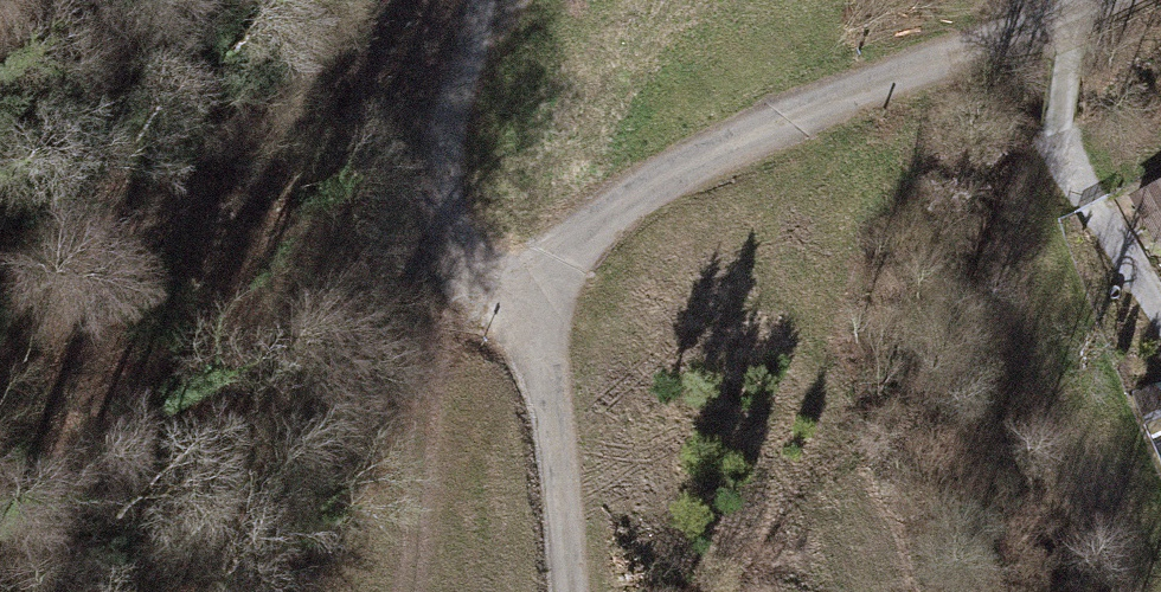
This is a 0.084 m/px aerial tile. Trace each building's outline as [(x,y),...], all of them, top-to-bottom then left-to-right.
[(1150,249),(1160,244),(1160,167),(1120,187),(1150,249)]
